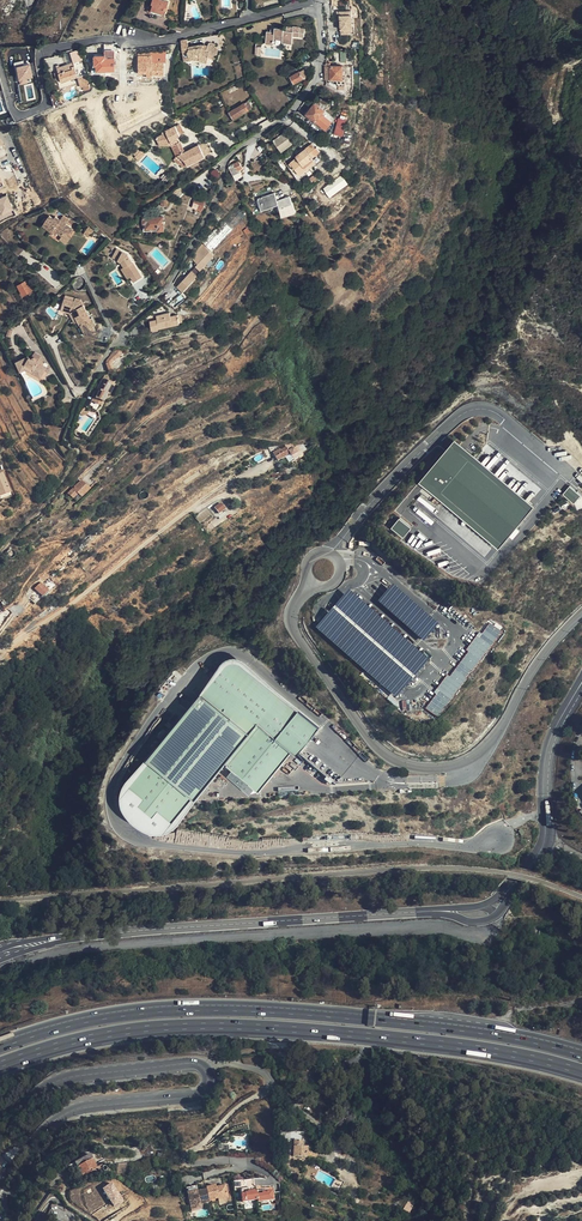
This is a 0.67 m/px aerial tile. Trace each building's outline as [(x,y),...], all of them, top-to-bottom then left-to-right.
[(149,11),(156,13),(164,17),(169,2),(164,0),(153,0),(149,11)] [(348,13),(336,13),(336,21),(336,33),(347,34),(347,36),(348,36),(349,21),(348,20),(348,13)] [(292,38),(298,39),(300,29),(293,28),(293,30),(286,29),(286,31),(271,29),(270,33),(266,33),(264,45),(273,47),(274,40),(282,41),(281,44),(291,45),(292,38)] [(215,60),(218,49),(213,48),(214,45),(208,43),(207,47),(206,49),(202,48),(203,46),(200,45),(189,47),(188,40),(180,42),(182,53),(187,52),(188,58),(195,57),(199,59),(199,62),(207,64),(209,58),(215,60)] [(115,71),(114,45),(100,45),(97,45),(97,53),(104,53),(104,56),(94,56),(95,71),(115,71)] [(136,73),(137,73),(137,56),(150,55),(150,62),(162,63),(164,63),(164,51),(150,50),(150,53),(136,52),(136,73)] [(74,64),(78,77),(86,75),(80,53),(72,55),(74,64)] [(161,74),(162,63),(150,62),(150,55),(137,56),(137,73),(145,73),(145,77),(150,77),(150,74),(161,74)] [(31,62),(25,63),(24,60),(16,62),(19,79),(22,82),(28,81),(28,76),(34,75),(31,62)] [(78,78),(78,77),(74,64),(58,68),(61,83),(77,78),(78,78)] [(346,78),(345,65),(328,66),(328,79),(346,78)] [(302,77),(299,72),(298,70),(288,76),(293,84),(303,78),(302,77)] [(86,75),(78,77),(78,78),(77,78),(78,84),(79,88),(89,85),(86,75)] [(77,78),(61,83),(63,88),(78,84),(77,78)] [(321,116),(323,113),(328,105),(320,98),(316,104),(315,103),(306,114),(325,129),(329,123),(321,116)] [(234,119),(249,110),(248,109),(251,107),(248,103),(230,113),(234,119)] [(331,120),(323,113),(321,116),(329,123),(331,120)] [(344,135),(347,119),(338,117),(335,134),(344,135)] [(184,134),(180,126),(175,128),(179,136),(184,134)] [(175,128),(162,134),(163,136),(156,140),(159,146),(169,149),(171,147),(176,157),(184,162),(187,167),(205,158),(199,147),(185,153),(184,151),(181,152),(179,147),(181,145),(178,138),(180,137),(179,136),(175,128)] [(290,131),(288,132),(270,143),(278,156),(299,144),(295,138),(290,131)] [(199,147),(205,158),(212,155),(206,143),(199,147)] [(314,154),(307,149),(298,155),(299,156),(290,164),(299,175),(316,164),(312,159),(316,157),(314,154)] [(184,162),(176,157),(173,161),(184,170),(187,167),(184,162)] [(239,169),(243,167),(239,161),(235,163),(236,164),(230,167),(236,179),(242,175),(239,169)] [(331,196),(349,183),(343,174),(324,187),(331,196)] [(278,204),(283,216),(296,212),(291,195),(278,200),(275,192),(258,198),(263,209),(278,204)] [(219,222),(239,201),(241,199),(235,193),(213,216),(219,222)] [(8,194),(0,198),(0,205),(3,213),(14,209),(8,194)] [(202,210),(207,200),(197,196),(193,206),(202,210)] [(212,252),(245,217),(236,208),(221,224),(202,243),(212,252)] [(69,240),(71,238),(76,232),(69,226),(63,221),(59,217),(57,218),(53,215),(50,220),(47,218),(44,221),(46,223),(45,224),(54,232),(56,231),(64,237),(65,236),(69,240)] [(72,222),(67,217),(63,221),(69,226),(72,222)] [(165,230),(164,217),(144,218),(144,231),(165,230)] [(89,237),(95,230),(89,226),(84,233),(89,237)] [(67,246),(73,239),(71,238),(69,240),(65,236),(64,237),(61,241),(67,246)] [(214,256),(201,245),(197,250),(198,252),(192,258),(198,264),(196,266),(200,271),(212,258),(214,256)] [(123,266),(128,275),(134,284),(142,279),(127,256),(116,250),(111,257),(120,263),(123,266)] [(11,260),(7,263),(13,270),(17,268),(11,260)] [(183,292),(197,277),(191,272),(178,286),(183,292)] [(38,288),(36,285),(33,279),(37,276),(35,273),(31,275),(30,274),(16,281),(25,296),(38,288)] [(80,297),(74,296),(73,299),(69,298),(64,296),(61,307),(71,310),(76,320),(80,318),(90,334),(97,329),(95,325),(98,323),(94,316),(91,317),(84,304),(80,306),(78,303),(80,297)] [(181,322),(179,314),(173,315),(172,311),(160,313),(161,318),(159,318),(156,319),(158,327),(181,322)] [(31,357),(27,355),(17,359),(23,375),(27,374),(43,379),(48,363),(42,361),(43,358),(36,356),(35,355),(34,355),(34,356),(33,356),(32,356),(31,357)] [(113,369),(118,361),(113,357),(108,364),(113,369)] [(128,371),(143,365),(140,359),(125,366),(128,371)] [(107,396),(109,397),(115,386),(107,382),(108,379),(105,378),(104,380),(103,380),(97,391),(100,392),(98,395),(95,401),(103,404),(107,396)] [(101,408),(103,404),(95,401),(93,399),(91,403),(101,408)] [(455,437),(420,480),(500,546),(535,504),(455,437)] [(286,463),(299,456),(295,449),(289,452),(288,451),(281,454),(286,463)] [(92,485),(83,477),(70,492),(74,496),(79,491),(84,495),(92,485)] [(2,483),(3,485),(0,487),(0,494),(5,506),(17,501),(8,479),(2,482),(2,483)] [(152,485),(142,490),(145,490),(147,490),(148,491),(150,494),(156,490),(152,485)] [(570,485),(563,493),(575,503),(581,494),(570,485)] [(79,491),(74,496),(79,500),(84,495),(79,491)] [(4,509),(18,503),(17,501),(5,506),(0,494),(0,500),(4,509)] [(222,516),(229,511),(225,506),(219,511),(222,516)] [(207,508),(196,516),(200,523),(212,514),(207,508)] [(230,512),(229,511),(222,516),(219,511),(215,514),(220,520),(230,512)] [(405,535),(413,526),(401,516),(393,525),(405,535)] [(47,592),(40,583),(33,589),(40,598),(47,592)] [(439,625),(393,585),(378,602),(424,642),(439,625)] [(426,709),(438,718),(502,631),(489,621),(462,658),(436,693),(437,694),(426,709)] [(320,725),(238,654),(228,655),(223,661),(202,690),(147,757),(126,780),(122,789),(122,802),(128,815),(139,824),(153,831),(169,830),(180,824),(226,763),(233,768),(227,775),(250,793),(257,786),(260,789),(291,751),(297,754),(320,725)] [(336,1135),(343,1132),(340,1124),(332,1127),(336,1135)] [(301,1142),(293,1141),(293,1148),(292,1158),(305,1159),(305,1148),(301,1148),(301,1142)] [(93,1172),(105,1163),(102,1159),(95,1163),(89,1154),(74,1164),(82,1176),(91,1170),(93,1172)] [(53,1161),(49,1155),(41,1161),(46,1166),(53,1161)] [(116,1175),(129,1174),(128,1164),(114,1166),(116,1175)] [(326,1175),(330,1167),(322,1164),(319,1171),(326,1175)] [(225,1194),(223,1183),(213,1185),(212,1182),(212,1180),(203,1182),(204,1185),(194,1187),(194,1189),(184,1191),(186,1202),(194,1200),(206,1198),(206,1196),(215,1194),(216,1196),(225,1194)] [(103,1189),(115,1207),(125,1200),(113,1182),(103,1189)] [(253,1191),(253,1187),(253,1186),(236,1188),(238,1200),(254,1197),(255,1199),(270,1197),(269,1189),(263,1190),(253,1191)]
